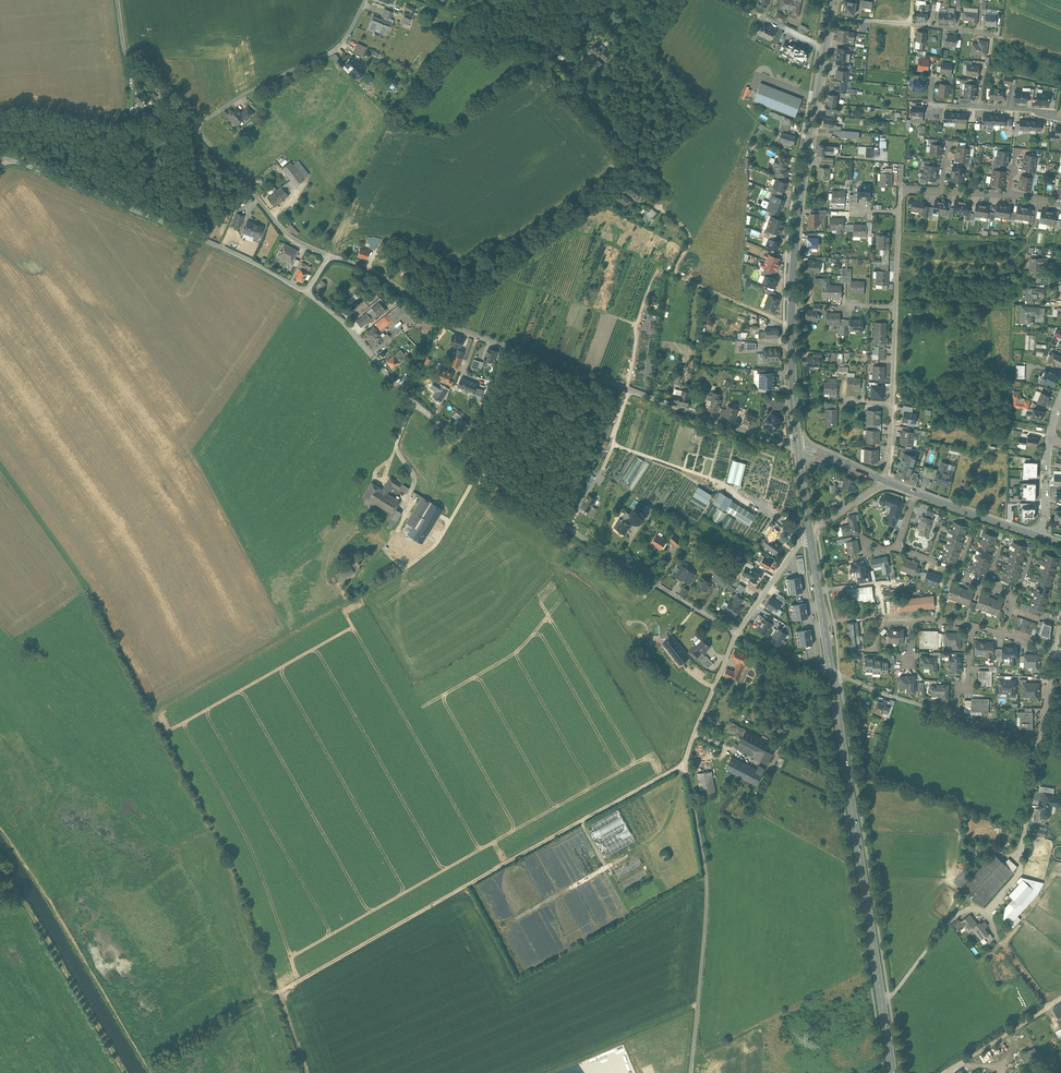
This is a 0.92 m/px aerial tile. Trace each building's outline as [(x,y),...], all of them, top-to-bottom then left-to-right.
[(757,6),(761,8),(762,9),(764,10),(768,2),(767,1),(767,0),(760,0),(757,6)] [(780,7),(785,8),(793,9),(792,14),(798,15),(801,0),(781,0),(780,7)] [(852,1),(848,1),(848,2),(845,1),(844,4),(844,5),(843,5),(842,9),(843,10),(843,13),(854,15),(854,10),(855,11),(856,5),(855,5),(855,3),(852,2),(852,1)] [(872,2),(864,1),(863,8),(871,9),(872,2)] [(925,6),(919,5),(919,12),(916,11),(915,20),(927,21),(927,12),(925,12),(925,10),(928,10),(928,6),(925,6)] [(392,12),(385,9),(382,16),(384,17),(389,19),(389,18),(392,12)] [(787,17),(778,12),(775,18),(784,22),(787,17)] [(948,13),(939,12),(938,22),(947,23),(948,13)] [(977,13),(964,12),(963,20),(972,20),(972,23),(976,24),(977,13)] [(957,14),(948,13),(947,23),(956,24),(957,14)] [(996,14),(991,13),(990,15),(986,15),(985,24),(991,25),(991,24),(995,25),(996,19),(995,19),(996,14)] [(402,21),(409,24),(411,18),(404,15),(402,21)] [(383,20),(373,16),(371,20),(371,21),(368,29),(374,31),(375,30),(385,34),(389,23),(392,24),(394,20),(389,18),(389,19),(384,17),(383,20)] [(775,30),(763,24),(763,25),(761,24),(758,28),(761,30),(760,31),(759,30),(758,32),(759,33),(771,39),(775,30)] [(801,24),(799,29),(805,33),(808,27),(801,24)] [(848,30),(839,29),(837,40),(847,41),(847,40),(848,31),(848,30)] [(855,32),(848,31),(847,40),(854,41),(855,32)] [(926,31),(916,31),(916,41),(920,41),(925,42),(926,31)] [(957,36),(947,35),(946,44),(950,45),(950,46),(956,46),(957,36)] [(982,44),(972,43),(971,53),(986,55),(987,42),(982,41),(982,44)] [(353,51),(363,55),(367,46),(357,42),(353,51)] [(606,48),(602,44),(601,45),(598,42),(597,43),(596,43),(589,50),(592,53),(593,52),(597,56),(593,60),(600,65),(611,53),(606,47),(606,48)] [(779,53),(796,61),(797,59),(804,63),(805,59),(806,59),(807,56),(809,52),(799,47),(798,48),(794,46),(795,45),(794,45),(793,46),(785,42),(779,53)] [(571,54),(563,46),(558,51),(560,53),(556,58),(562,64),(571,54)] [(838,48),(837,56),(850,57),(850,49),(838,48)] [(837,56),(836,63),(849,65),(850,57),(837,56)] [(362,68),(351,57),(344,64),(355,75),(362,68)] [(921,59),(919,59),(918,69),(927,70),(929,60),(925,59),(921,59)] [(952,64),(941,63),(941,66),(940,72),(948,73),(951,73),(952,64)] [(971,65),(967,65),(966,74),(978,75),(979,66),(971,65)] [(843,71),(837,70),(836,79),(847,80),(848,81),(849,72),(849,71),(843,71)] [(836,79),(835,79),(834,87),(838,87),(837,89),(846,90),(847,80),(836,79)] [(918,80),(914,79),(914,80),(913,90),(925,91),(926,80),(918,80)] [(800,100),(783,93),(784,92),(761,82),(753,100),(777,110),(777,108),(794,115),(800,100)] [(947,84),(940,84),(939,95),(940,96),(943,96),(944,97),(946,97),(947,96),(948,91),(949,90),(950,85),(947,84)] [(745,99),(746,94),(749,95),(752,88),(746,86),(743,98),(745,99)] [(1003,89),(990,88),(989,100),(990,100),(990,99),(994,99),(994,100),(995,100),(995,99),(1002,99),(1003,89)] [(1022,92),(1015,91),(1015,89),(1014,101),(1026,102),(1027,92),(1026,92),(1026,93),(1022,93),(1022,92)] [(140,91),(133,99),(142,107),(150,99),(145,94),(144,94),(140,91)] [(1042,94),(1037,93),(1036,103),(1042,104),(1042,103),(1049,104),(1049,94),(1049,95),(1042,94)] [(838,95),(828,94),(827,103),(837,104),(838,95)] [(151,104),(149,106),(150,108),(147,111),(151,115),(159,107),(153,102),(151,104)] [(837,104),(827,103),(826,111),(827,111),(835,112),(839,112),(840,107),(837,107),(837,104)] [(923,106),(912,105),(911,120),(911,122),(920,122),(920,121),(923,121),(923,106)] [(247,107),(241,113),(245,117),(244,117),(246,119),(253,113),(247,107)] [(237,108),(229,116),(237,124),(244,117),(245,117),(241,113),(237,108)] [(956,113),(949,113),(949,112),(945,112),(944,122),(945,121),(949,122),(955,122),(956,113)] [(962,113),(956,113),(955,122),(961,123),(961,122),(966,123),(967,113),(962,113)] [(994,115),(988,115),(988,114),(983,114),(983,124),(983,123),(988,124),(994,124),(994,115)] [(1000,115),(994,115),(994,124),(1000,125),(1000,124),(1004,125),(1005,125),(1005,115),(1000,115)] [(833,119),(824,118),(823,126),(832,127),(832,125),(833,122),(833,119)] [(1030,121),(1024,120),(1020,120),(1019,129),(1024,129),(1024,130),(1030,130),(1030,121)] [(1042,121),(1037,121),(1030,121),(1030,130),(1036,130),(1041,130),(1042,121)] [(859,132),(840,131),(840,130),(834,130),(834,133),(839,134),(839,137),(854,138),(854,140),(857,140),(857,138),(858,139),(859,138),(859,137),(859,132)] [(788,133),(782,132),(779,140),(784,142),(783,146),(791,148),(792,144),(793,144),(796,136),(788,133)] [(826,145),(819,144),(818,153),(825,154),(825,153),(838,155),(839,147),(826,145)] [(937,144),(932,144),(931,152),(942,153),(943,145),(937,144)] [(965,147),(958,146),(957,153),(969,155),(970,148),(965,147)] [(1004,151),(999,150),(998,156),(1009,158),(1010,152),(1004,151)] [(969,155),(957,153),(956,160),(963,161),(967,162),(969,155)] [(1031,155),(1025,154),(1024,161),(1036,163),(1037,156),(1031,155)] [(789,159),(780,155),(778,159),(776,158),(774,164),(776,165),(775,167),(778,169),(784,171),(785,169),(789,159)] [(1009,158),(998,156),(996,162),(996,163),(1001,163),(1007,164),(1009,158)] [(1036,163),(1024,161),(1023,168),(1029,169),(1035,170),(1036,163)] [(293,165),(290,162),(282,169),(290,179),(295,186),(304,179),(293,165)] [(308,175),(304,170),(297,162),(293,165),(304,179),(308,175)] [(929,165),(926,165),(924,172),(936,174),(938,167),(929,165)] [(961,168),(954,166),(952,173),(964,175),(965,169),(965,168),(961,168)] [(823,167),(819,167),(818,177),(822,178),(823,179),(824,179),(825,178),(829,178),(830,168),(823,167)] [(892,168),(886,168),(885,173),(881,173),(882,174),(882,180),(880,180),(880,186),(891,186),(891,173),(891,169),(892,169),(892,168)] [(785,169),(784,171),(778,169),(776,174),(785,177),(788,170),(785,169)] [(999,170),(993,169),(993,170),(992,176),(1004,178),(1005,171),(999,170)] [(936,174),(924,172),(923,178),(923,179),(926,179),(935,181),(936,174)] [(964,175),(952,173),(951,180),(957,181),(963,182),(964,175)] [(1027,177),(1021,175),(1020,182),(1031,184),(1032,177),(1027,177)] [(1004,178),(992,176),(991,183),(997,184),(1003,185),(1004,178)] [(290,179),(281,187),(286,193),(295,186),(290,179)] [(787,183),(777,179),(774,185),(774,187),(783,191),(784,191),(787,183)] [(1031,184),(1020,182),(1019,188),(1026,189),(1030,190),(1031,184)] [(644,192),(632,183),(626,190),(638,199),(644,192)] [(783,191),(774,187),(774,185),(770,184),(768,189),(772,190),(782,194),(783,191)] [(866,187),(855,186),(855,188),(854,197),(860,198),(860,196),(867,197),(867,198),(868,190),(866,190),(866,187)] [(281,187),(268,197),(275,206),(279,203),(288,195),(286,193),(281,187)] [(782,194),(772,190),(770,195),(772,195),(784,199),(785,195),(782,194)] [(844,191),(832,191),(832,202),(837,202),(837,201),(844,201),(844,202),(845,202),(845,195),(844,195),(844,191)] [(784,199),(772,195),(770,202),(772,203),(770,207),(777,210),(780,211),(785,200),(784,199)] [(632,202),(624,196),(621,199),(623,200),(622,202),(628,207),(632,202)] [(941,201),(935,200),(934,207),(933,211),(939,212),(941,201)] [(962,201),(955,200),(954,208),(953,212),(960,213),(962,201)] [(924,202),(913,201),(911,210),(915,210),(915,211),(918,211),(922,211),(923,206),(924,202)] [(947,202),(941,201),(939,212),(945,213),(946,209),(947,202)] [(969,202),(962,201),(960,213),(967,214),(968,209),(969,202)] [(983,205),(976,204),(975,214),(974,215),(975,215),(981,216),(983,205)] [(1004,205),(997,204),(995,213),(995,216),(1001,217),(1004,205)] [(989,206),(983,205),(981,216),(987,217),(988,212),(989,206)] [(1010,206),(1004,205),(1001,217),(1008,218),(1010,212),(1010,206)] [(930,207),(923,206),(922,211),(922,215),(928,216),(930,207)] [(1024,207),(1017,206),(1016,213),(1015,217),(1022,219),(1024,207)] [(1031,208),(1024,207),(1022,219),(1029,220),(1030,215),(1031,208)] [(657,212),(651,208),(647,213),(653,218),(657,212)] [(1049,211),(1041,210),(1040,218),(1039,223),(1047,224),(1049,211)] [(1056,212),(1049,211),(1047,224),(1051,225),(1051,223),(1054,224),(1055,220),(1056,212)] [(653,218),(647,213),(642,218),(648,223),(653,218)] [(818,213),(810,213),(810,218),(809,219),(809,221),(811,223),(811,224),(818,225),(818,219),(819,219),(820,214),(820,213),(818,213)] [(244,216),(237,214),(234,222),(241,225),(244,216)] [(776,218),(772,216),(769,223),(781,227),(784,221),(776,218)] [(844,219),(831,218),(830,229),(831,229),(831,228),(837,228),(837,233),(843,234),(844,224),(844,219)] [(263,226),(247,221),(245,228),(244,228),(243,231),(244,232),(243,232),(254,236),(254,238),(257,238),(258,237),(259,238),(263,226)] [(781,227),(769,223),(767,229),(766,229),(771,231),(779,234),(781,227)] [(290,224),(286,228),(291,234),(293,232),(297,236),(299,234),(290,224)] [(867,225),(853,224),(853,225),(853,231),(853,236),(866,236),(866,230),(867,225)] [(889,235),(878,235),(878,248),(883,248),(883,255),(888,255),(889,235)] [(371,241),(369,247),(375,249),(378,238),(372,236),(372,238),(371,241)] [(809,237),(807,237),(807,241),(808,241),(808,248),(808,249),(809,250),(810,250),(811,250),(812,250),(812,249),(813,249),(813,248),(817,248),(817,238),(809,237)] [(774,240),(770,238),(766,246),(776,250),(778,246),(779,244),(779,243),(780,242),(774,240)] [(297,251),(284,244),(281,250),(280,249),(279,251),(280,251),(277,256),(291,263),(297,251)] [(365,249),(360,248),(357,255),(366,258),(369,249),(365,248),(365,249)] [(770,255),(769,254),(766,253),(764,257),(767,258),(766,261),(778,265),(779,262),(778,262),(780,258),(778,258),(770,255)] [(1031,258),(1030,258),(1030,271),(1041,271),(1041,264),(1047,265),(1048,258),(1038,258),(1031,258)] [(816,260),(808,260),(808,271),(820,271),(820,261),(820,260),(816,260)] [(778,265),(766,261),(765,263),(762,262),(761,266),(765,268),(772,271),(774,272),(776,268),(776,269),(778,265)] [(303,263),(300,269),(299,269),(296,273),(297,274),(295,277),(303,281),(304,278),(307,279),(308,279),(310,276),(309,274),(306,272),(307,270),(309,266),(303,263)] [(882,271),(877,271),(876,284),(887,285),(888,272),(888,271),(882,271)] [(770,277),(766,275),(765,276),(763,283),(775,288),(776,284),(776,283),(777,280),(770,277)] [(322,281),(318,286),(321,289),(326,284),(322,281)] [(863,281),(851,281),(851,283),(851,292),(864,293),(864,285),(863,285),(863,281)] [(829,286),(823,286),(822,298),(823,298),(823,296),(833,297),(833,296),(836,296),(836,299),(840,300),(840,301),(841,301),(841,298),(842,298),(842,297),(841,297),(841,290),(840,290),(840,286),(829,286)] [(1044,288),(1027,287),(1026,300),(1034,300),(1037,301),(1037,294),(1044,294),(1044,288)] [(775,297),(770,295),(769,295),(768,299),(767,299),(766,302),(766,303),(765,307),(774,311),(777,304),(776,303),(778,298),(775,297)] [(411,307),(405,300),(403,301),(409,309),(411,307)] [(350,313),(355,319),(369,306),(364,301),(350,313)] [(403,301),(375,323),(381,331),(409,309),(403,301)] [(380,302),(372,308),(374,310),(369,314),(367,312),(363,315),(356,321),(360,326),(364,323),(365,324),(372,319),(372,318),(377,314),(378,316),(386,310),(380,302)] [(1038,307),(1022,307),(1021,322),(1027,322),(1030,322),(1030,314),(1038,314),(1038,307)] [(814,310),(807,310),(806,319),(817,319),(817,310),(814,310)] [(422,318),(416,311),(412,315),(414,317),(416,315),(420,320),(422,318)] [(840,314),(827,313),(826,324),(827,324),(827,323),(834,323),(834,324),(840,325),(840,320),(840,314)] [(863,320),(850,320),(849,326),(849,330),(850,330),(850,329),(856,329),(856,331),(862,331),(863,325),(863,320)] [(886,323),(875,322),(875,330),(876,330),(876,337),(875,337),(874,343),(879,343),(885,343),(885,342),(887,342),(887,338),(886,338),(886,323)] [(377,330),(374,326),(370,329),(365,333),(371,341),(369,342),(373,346),(375,345),(376,346),(384,340),(384,341),(390,337),(387,333),(381,337),(377,331),(377,330)] [(779,328),(766,328),(766,331),(760,331),(760,332),(760,338),(780,338),(779,328)] [(464,338),(453,334),(450,343),(461,347),(464,338)] [(1036,335),(1026,334),(1025,349),(1035,350),(1036,335)] [(497,351),(488,348),(485,359),(493,362),(497,351)] [(458,349),(455,355),(462,357),(464,351),(458,349)] [(779,349),(763,350),(763,353),(755,353),(755,356),(755,360),(779,360),(779,349)] [(400,350),(393,356),(393,355),(386,361),(392,368),(399,363),(400,363),(407,357),(400,350)] [(1052,351),(1047,363),(1053,365),(1055,362),(1060,365),(1060,355),(1054,352),(1052,351)] [(455,355),(452,364),(458,367),(462,357),(455,355)] [(814,356),(807,356),(807,365),(810,366),(811,367),(813,367),(815,366),(819,366),(819,357),(814,356)] [(1025,365),(1016,365),(1016,378),(1024,378),(1025,365)] [(884,366),(873,366),(875,366),(875,373),(873,373),(873,379),(884,379),(884,366)] [(452,372),(441,367),(437,377),(450,383),(451,380),(449,379),(452,372)] [(1049,376),(1044,373),(1042,378),(1047,380),(1046,382),(1053,385),(1057,378),(1053,376),(1053,374),(1050,372),(1049,376)] [(473,382),(461,377),(458,385),(463,387),(461,390),(469,393),(470,391),(473,382)] [(848,377),(847,377),(847,379),(847,388),(853,389),(853,388),(860,388),(860,389),(860,381),(859,381),(859,378),(854,378),(848,377)] [(836,379),(831,378),(831,379),(828,379),(828,382),(824,382),(824,393),(830,393),(830,396),(837,396),(837,393),(837,386),(836,386),(836,379)] [(489,383),(479,379),(477,384),(488,387),(489,383)] [(448,389),(435,381),(431,386),(432,387),(432,386),(437,390),(434,396),(441,400),(448,389)] [(477,384),(473,382),(470,391),(471,391),(470,395),(472,395),(471,397),(483,401),(488,387),(477,384)] [(878,386),(873,385),(873,386),(872,394),(871,395),(871,397),(872,398),(883,398),(883,394),(883,391),(884,386),(878,386)] [(689,391),(677,388),(676,394),(675,394),(674,400),(688,404),(690,397),(688,397),(689,391)] [(714,392),(711,391),(708,397),(712,398),(708,409),(717,413),(721,400),(719,399),(720,394),(714,392)] [(1049,396),(1041,392),(1037,401),(1045,404),(1047,400),(1048,396),(1049,396)] [(1029,404),(1024,403),(1017,402),(1019,394),(1013,393),(1011,406),(1023,408),(1028,409),(1029,404)] [(738,408),(728,405),(727,409),(725,415),(734,419),(738,408)] [(837,409),(826,409),(826,413),(827,413),(827,420),(826,420),(825,426),(837,426),(837,409)] [(1042,411),(1033,409),(1033,411),(1028,411),(1026,410),(1026,415),(1032,416),(1032,418),(1040,419),(1041,415),(1042,414),(1043,412),(1042,411)] [(880,410),(867,410),(867,416),(868,416),(868,423),(867,423),(874,423),(880,424),(880,423),(880,410)] [(470,424),(462,418),(463,417),(456,411),(453,415),(460,421),(456,425),(464,431),(470,424)] [(753,413),(747,411),(743,422),(752,425),(755,416),(752,415),(753,413)] [(916,414),(904,412),(903,421),(915,423),(916,414)] [(782,421),(771,413),(763,423),(774,431),(782,421)] [(608,441),(613,425),(606,423),(600,445),(608,447),(609,441),(608,441)] [(874,430),(867,430),(866,442),(879,443),(879,431),(879,430),(874,430)] [(914,432),(904,431),(901,444),(912,446),(913,438),(918,439),(919,434),(919,433),(914,432)] [(1037,437),(1028,435),(1027,440),(1019,438),(1019,443),(1026,444),(1036,446),(1037,437)] [(869,449),(865,449),(865,462),(877,462),(878,449),(876,449),(869,449)] [(904,452),(897,474),(909,478),(916,456),(913,455),(906,453),(904,452)] [(628,488),(633,491),(649,464),(637,456),(623,479),(631,484),(628,488)] [(1023,461),(1023,469),(1037,469),(1037,462),(1030,461),(1030,458),(1022,456),(1022,461),(1023,461)] [(746,463),(733,460),(727,481),(741,485),(746,463)] [(946,463),(945,463),(942,462),(940,470),(939,470),(936,482),(948,486),(949,481),(950,481),(953,473),(952,473),(953,470),(947,468),(948,464),(946,463)] [(933,468),(925,465),(922,475),(930,478),(933,468)] [(1023,469),(1022,478),(1029,479),(1029,475),(1037,476),(1037,469),(1023,469)] [(855,480),(844,476),(843,480),(845,481),(843,487),(852,490),(854,485),(853,485),(855,480)] [(400,501),(387,493),(392,485),(406,493),(409,489),(390,477),(383,489),(382,489),(374,503),(392,514),(395,508),(400,501)] [(380,488),(371,482),(362,497),(366,499),(374,504),(374,503),(382,489),(380,487),(380,488)] [(1036,491),(1036,482),(1027,482),(1026,490),(1036,491)] [(712,495),(698,487),(692,496),(706,504),(712,495)] [(1035,499),(1036,491),(1026,490),(1026,498),(1035,499)] [(732,499),(721,492),(714,503),(725,510),(732,499)] [(751,501),(737,493),(733,500),(747,508),(751,501)] [(589,494),(581,505),(589,511),(588,512),(592,515),(597,507),(593,505),(596,499),(589,494)] [(903,501),(895,499),(885,495),(880,498),(879,501),(881,503),(884,504),(886,503),(893,505),(889,516),(890,516),(897,518),(903,501)] [(422,497),(406,523),(413,527),(415,528),(431,502),(422,497)] [(726,510),(749,524),(755,515),(732,500),(726,510)] [(431,502),(415,528),(413,527),(408,535),(422,543),(438,518),(443,509),(431,502)] [(1035,516),(1035,506),(1029,506),(1029,503),(1022,503),(1022,519),(1028,519),(1028,515),(1035,516)] [(647,505),(642,514),(648,517),(653,509),(647,505)] [(395,508),(392,514),(388,519),(390,521),(388,526),(391,528),(390,528),(391,528),(401,512),(395,508)] [(934,512),(927,510),(925,516),(932,518),(934,512)] [(624,513),(619,523),(618,522),(615,527),(625,533),(630,524),(628,523),(632,517),(624,513)] [(726,514),(721,526),(729,529),(734,518),(726,514)] [(855,514),(849,515),(851,524),(842,526),(843,534),(858,531),(856,520),(855,514)] [(925,516),(922,515),(921,520),(920,520),(919,523),(920,523),(919,524),(918,525),(918,526),(918,527),(919,528),(920,528),(921,528),(919,533),(926,536),(928,531),(929,531),(933,519),(932,518),(925,516)] [(897,518),(890,516),(887,524),(894,526),(897,518)] [(966,525),(954,521),(952,525),(956,526),(954,530),(964,533),(966,529),(965,529),(966,525)] [(954,530),(951,528),(950,533),(953,534),(952,537),(962,540),(963,536),(962,536),(964,533),(954,530)] [(996,535),(984,531),(982,535),(985,536),(984,540),(993,543),(994,543),(996,539),(995,539),(996,535)] [(656,533),(651,542),(661,548),(667,540),(656,533)] [(775,537),(784,543),(786,539),(778,533),(775,537)] [(680,540),(674,534),(670,539),(676,545),(680,540)] [(952,537),(950,536),(948,540),(951,541),(950,545),(959,548),(960,548),(961,544),(962,540),(952,537)] [(767,537),(762,542),(768,546),(768,547),(775,552),(780,545),(773,539),(772,541),(767,537)] [(852,540),(847,541),(849,553),(859,551),(856,539),(852,540)] [(984,540),(981,539),(980,542),(983,544),(982,547),(992,551),(993,546),(992,546),(993,543),(984,540)] [(1026,545),(1014,541),(1012,545),(1015,546),(1014,550),(1023,553),(1024,553),(1025,549),(1026,545)] [(950,545),(947,544),(946,548),(949,549),(948,552),(957,555),(957,556),(959,552),(958,551),(959,548),(950,545)] [(982,547),(980,546),(978,550),(981,551),(980,555),(989,558),(990,558),(991,554),(992,551),(982,547)] [(1014,550),(1011,549),(1010,553),(1013,554),(1012,557),(1021,561),(1023,557),(1022,557),(1023,553),(1014,550)] [(948,552),(944,551),(942,559),(955,563),(956,559),(957,555),(948,552)] [(1058,557),(1046,553),(1045,557),(1048,558),(1047,561),(1056,564),(1058,561),(1057,560),(1058,557)] [(980,555),(977,554),(976,558),(979,559),(978,562),(987,566),(989,562),(988,562),(989,558),(980,555)] [(772,561),(764,555),(763,558),(760,556),(757,560),(760,562),(759,563),(768,568),(772,561)] [(887,556),(871,559),(873,567),(881,565),(883,574),(890,572),(889,565),(887,556)] [(803,557),(796,558),(798,573),(804,572),(803,557)] [(1012,557),(1010,557),(1008,561),(1011,562),(1010,565),(1019,568),(1020,569),(1021,565),(1021,564),(1022,561),(1021,561),(1012,557)] [(918,564),(905,559),(901,570),(914,574),(916,569),(917,567),(918,564)] [(1047,561),(1044,560),(1042,564),(1045,565),(1044,569),(1054,572),(1055,568),(1056,564),(1047,561)] [(859,562),(862,577),(867,576),(868,575),(866,570),(864,561),(859,562)] [(978,562),(974,561),(972,569),(985,573),(986,569),(987,566),(978,562)] [(862,577),(859,562),(851,563),(853,571),(856,570),(858,577),(862,577)] [(688,568),(680,563),(678,567),(677,566),(675,571),(676,571),(674,575),(679,578),(679,577),(690,582),(694,574),(691,572),(692,571),(688,569),(688,568)] [(1010,565),(1007,564),(1005,569),(1008,570),(1007,573),(1017,576),(1019,572),(1018,572),(1019,568),(1010,565)] [(346,568),(335,575),(339,581),(354,572),(350,566),(346,568)] [(752,570),(746,566),(742,573),(748,576),(752,570)] [(1044,569),(1042,568),(1041,572),(1044,573),(1042,576),(1052,580),(1054,576),(1053,576),(1054,572),(1044,569)] [(762,574),(754,570),(752,570),(748,576),(750,577),(749,578),(757,582),(762,574)] [(943,576),(928,570),(924,582),(939,587),(943,576)] [(1007,573),(1004,572),(1002,579),(1015,583),(1016,579),(1015,579),(1017,576),(1007,573)] [(727,579),(719,575),(716,581),(723,586),(727,579)] [(1042,576),(1039,575),(1038,579),(1041,580),(1040,584),(1050,587),(1051,583),(1052,580),(1042,576)] [(711,582),(702,577),(697,585),(707,590),(711,582)] [(800,577),(786,579),(787,593),(802,592),(800,577)] [(745,587),(740,583),(736,589),(741,592),(745,587)] [(1040,584),(1038,583),(1036,587),(1040,588),(1038,592),(1048,595),(1050,591),(1049,591),(1050,587),(1040,584)] [(962,588),(951,584),(948,593),(947,596),(958,600),(962,589),(962,588)] [(689,590),(683,586),(679,593),(685,597),(689,590)] [(872,586),(861,587),(862,593),(863,599),(863,603),(874,601),(872,586)] [(958,600),(958,601),(969,604),(970,601),(973,593),(962,589),(958,600)] [(884,593),(884,600),(896,598),(895,591),(884,593)] [(1038,592),(1035,591),(1034,595),(1037,596),(1036,599),(1045,602),(1046,602),(1047,598),(1046,598),(1048,595),(1038,592)] [(779,593),(776,598),(782,602),(784,604),(786,602),(785,597),(779,593)] [(862,593),(848,594),(849,601),(863,599),(862,593)] [(991,598),(980,594),(977,603),(976,606),(987,610),(991,599),(991,598)] [(776,613),(782,602),(776,598),(772,596),(765,606),(776,613)] [(933,596),(890,601),(891,612),(934,607),(933,596)] [(1036,599),(1033,598),(1031,602),(1034,603),(1033,607),(1040,609),(1043,610),(1044,606),(1045,602),(1036,599)] [(734,599),(733,602),(730,600),(728,603),(724,609),(730,613),(730,612),(735,616),(740,607),(739,607),(738,607),(738,605),(739,605),(740,603),(734,599)] [(1002,602),(991,599),(987,610),(987,611),(998,614),(999,611),(1002,602)] [(805,603),(791,604),(793,619),(807,617),(805,603)] [(754,621),(760,625),(765,618),(759,614),(754,621)] [(770,617),(768,620),(772,623),(771,625),(774,627),(777,622),(770,617)] [(765,634),(771,625),(772,623),(768,620),(765,618),(760,625),(757,629),(765,634)] [(1053,624),(1043,620),(1038,634),(1050,638),(1053,624)] [(849,639),(855,638),(859,638),(858,621),(847,622),(848,627),(846,627),(847,632),(848,632),(849,639)] [(788,634),(791,636),(790,628),(785,624),(781,630),(788,634)] [(781,630),(777,627),(771,636),(776,639),(773,644),(779,648),(788,634),(781,630)] [(810,629),(796,631),(798,646),(812,644),(810,629)] [(937,631),(921,631),(921,646),(937,646),(937,633),(937,631)] [(663,642),(670,637),(667,633),(660,638),(663,642)] [(960,633),(945,633),(945,641),(945,644),(953,644),(953,648),(960,649),(960,633)] [(689,657),(672,636),(663,643),(680,664),(689,657)] [(855,638),(849,639),(849,640),(848,640),(848,645),(850,644),(850,649),(856,648),(855,642),(855,638)] [(696,645),(691,649),(688,652),(696,659),(699,657),(699,653),(696,650),(699,648),(704,653),(707,650),(707,649),(710,646),(706,642),(706,643),(703,639),(697,645),(696,645)] [(984,653),(984,642),(977,642),(976,654),(977,654),(977,653),(984,653)] [(984,642),(984,653),(986,653),(986,656),(992,656),(993,649),(993,642),(984,642)] [(1010,658),(1011,648),(1011,647),(1002,646),(1002,649),(1002,657),(1010,657),(1010,658)] [(748,654),(735,649),(730,659),(744,665),(748,654)] [(1039,655),(1024,654),(1024,655),(1024,662),(1024,665),(1032,665),(1032,670),(1039,670),(1039,661),(1040,660),(1039,660),(1039,655)] [(873,656),(865,656),(865,669),(872,669),(873,669),(873,658),(873,656)] [(933,656),(920,656),(920,667),(924,667),(925,666),(930,666),(930,671),(936,671),(937,656),(933,656)] [(709,658),(704,663),(709,668),(713,663),(709,658)] [(873,658),(873,669),(872,669),(872,671),(880,671),(881,660),(881,658),(873,658)] [(881,660),(880,671),(880,673),(888,673),(888,666),(888,663),(888,660),(881,660)] [(735,671),(726,668),(723,675),(736,681),(742,669),(737,666),(735,671)] [(989,671),(979,671),(978,680),(987,680),(986,685),(991,685),(992,671),(989,671)] [(909,676),(899,676),(899,685),(909,685),(908,692),(915,692),(915,675),(909,675),(909,676)] [(722,680),(710,708),(713,709),(725,682),(722,680)] [(1026,683),(1023,683),(1023,696),(1024,696),(1024,694),(1032,694),(1032,698),(1039,698),(1039,683),(1026,683)] [(936,684),(929,684),(929,687),(929,688),(930,689),(931,690),(932,691),(932,695),(936,695),(936,697),(937,697),(937,695),(942,695),(942,700),(948,700),(948,684),(936,684)] [(1015,686),(1000,686),(1000,692),(1000,691),(1009,691),(1008,695),(1015,695),(1015,686)] [(988,699),(972,698),(972,699),(972,706),(971,714),(982,714),(988,714),(988,699)] [(889,705),(877,700),(874,709),(887,713),(890,705),(889,705)] [(1025,711),(1017,711),(1017,716),(1021,716),(1021,727),(1032,728),(1033,711),(1032,711),(1025,711)] [(729,722),(725,729),(732,732),(735,725),(729,722)] [(746,730),(735,725),(732,732),(742,737),(746,730)] [(776,746),(746,730),(742,737),(737,748),(767,764),(776,746)] [(748,765),(732,756),(726,768),(742,777),(748,765)] [(757,769),(748,765),(742,777),(757,784),(765,769),(758,766),(757,769)] [(712,771),(697,773),(702,797),(716,794),(712,771)] [(1044,803),(1039,802),(1038,808),(1041,809),(1039,818),(1048,820),(1051,804),(1060,806),(1060,797),(1045,795),(1044,803)] [(619,809),(588,825),(601,851),(605,849),(607,854),(626,845),(623,839),(632,834),(619,809)] [(993,854),(969,881),(962,889),(981,906),(1013,871),(993,854)] [(1021,882),(1010,895),(1014,898),(1006,907),(1004,920),(1009,924),(1038,893),(1043,883),(1022,877),(1019,880),(1021,882)] [(961,921),(956,925),(959,930),(964,926),(967,929),(968,929),(969,931),(972,929),(978,936),(978,935),(981,939),(984,937),(989,934),(989,933),(984,928),(988,925),(984,921),(981,924),(980,922),(977,924),(970,914),(961,921)] [(959,919),(952,924),(953,927),(955,925),(956,925),(961,921),(959,919)] [(993,938),(989,933),(989,934),(984,937),(988,942),(993,938)] [(1053,1009),(1059,1018),(1060,1016),(1060,1004),(1053,1009)] [(1034,1047),(1021,1054),(1026,1065),(1040,1058),(1034,1047)] [(982,1055),(985,1060),(990,1058),(988,1052),(982,1055)]
